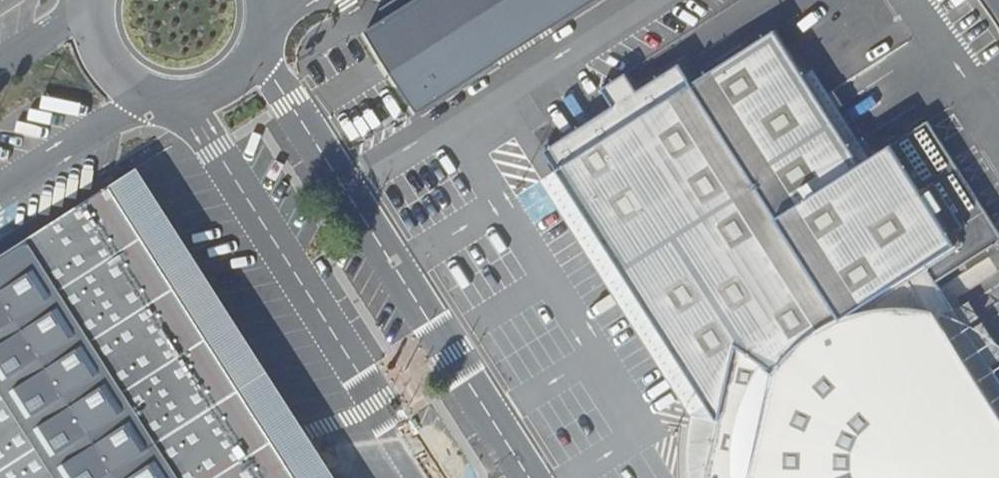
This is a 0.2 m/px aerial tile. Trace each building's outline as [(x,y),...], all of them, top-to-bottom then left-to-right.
[(368,25),(421,107),(499,57),(482,31),(531,0),(408,0),(368,25)] [(499,57),(553,23),(538,0),(531,0),(482,31),(499,57)] [(935,280),(998,240),(998,232),(909,90),(841,133),(757,0),(752,0),(671,52),(659,32),(617,59),(606,42),(581,58),(592,75),(523,119),(536,139),(717,421),(704,477),(998,477),(998,380),(935,280)] [(553,23),(589,0),(538,0),(553,23)] [(717,421),(536,139),(520,149),(692,417),(691,419),(687,450),(689,477),(704,477),(717,421)] [(297,477),(327,477),(132,172),(111,185),(297,477)] [(111,185),(0,256),(0,477),(297,477),(111,185)]
